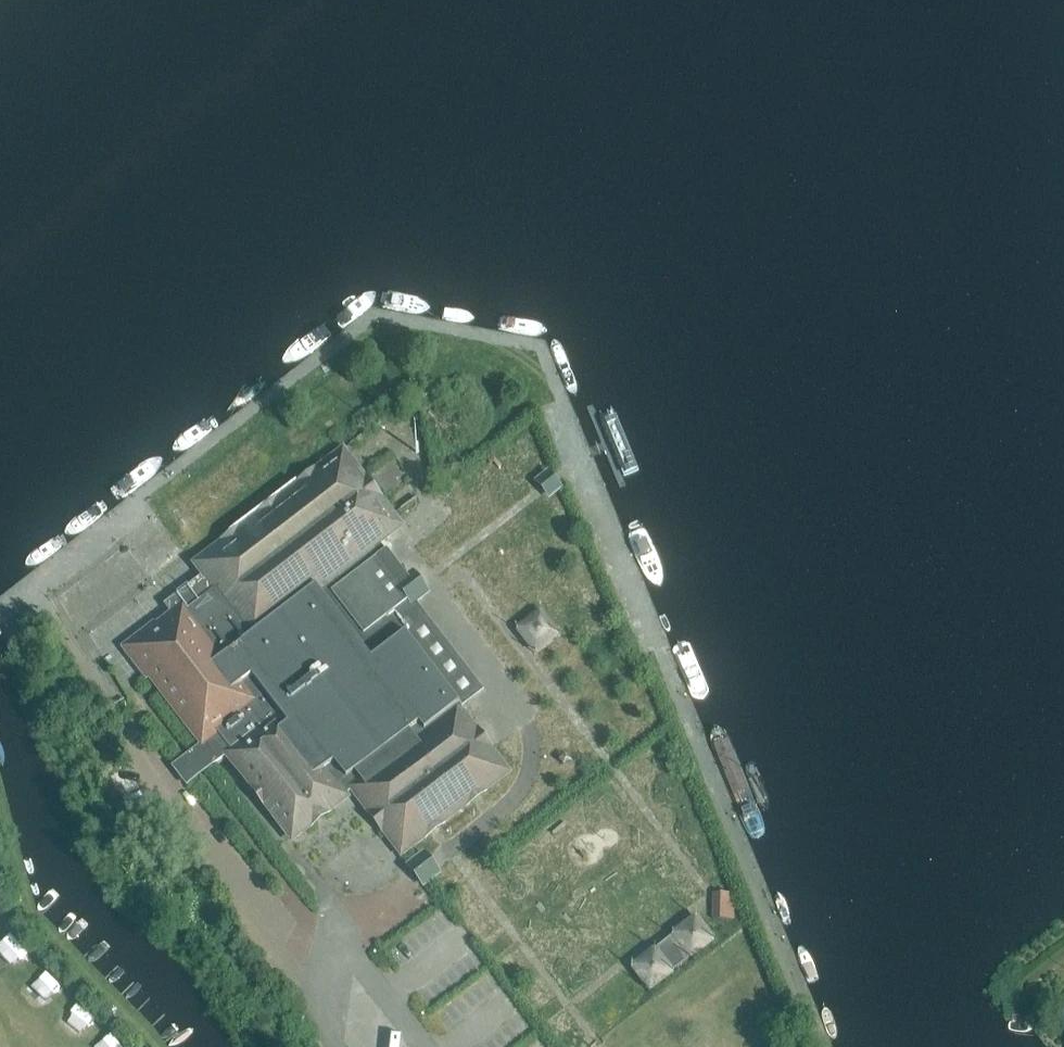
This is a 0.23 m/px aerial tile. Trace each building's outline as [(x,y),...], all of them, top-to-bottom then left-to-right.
[(343,794),(352,788),(402,853),(406,850),(507,773),(491,752),(456,707),(459,704),(406,635),(415,628),(400,608),(403,605),(419,593),(408,578),(387,550),(385,551),(376,558),(370,549),(400,526),(343,452),(197,564),(208,580),(178,603),(182,608),(156,628),(154,625),(152,623),(121,647),(145,679),(150,675),(202,743),(216,733),(230,752),(227,754),(228,755),(292,839),(345,798),(343,794)] [(539,616),(522,630),(535,648),(553,634),(539,616)] [(464,684),(467,698),(484,693),(480,680),(464,684)] [(738,920),(739,894),(717,894),(716,919),(738,920)] [(705,920),(634,966),(650,991),(721,945),(705,920)] [(3,948),(13,963),(27,953),(17,938),(3,948)]
